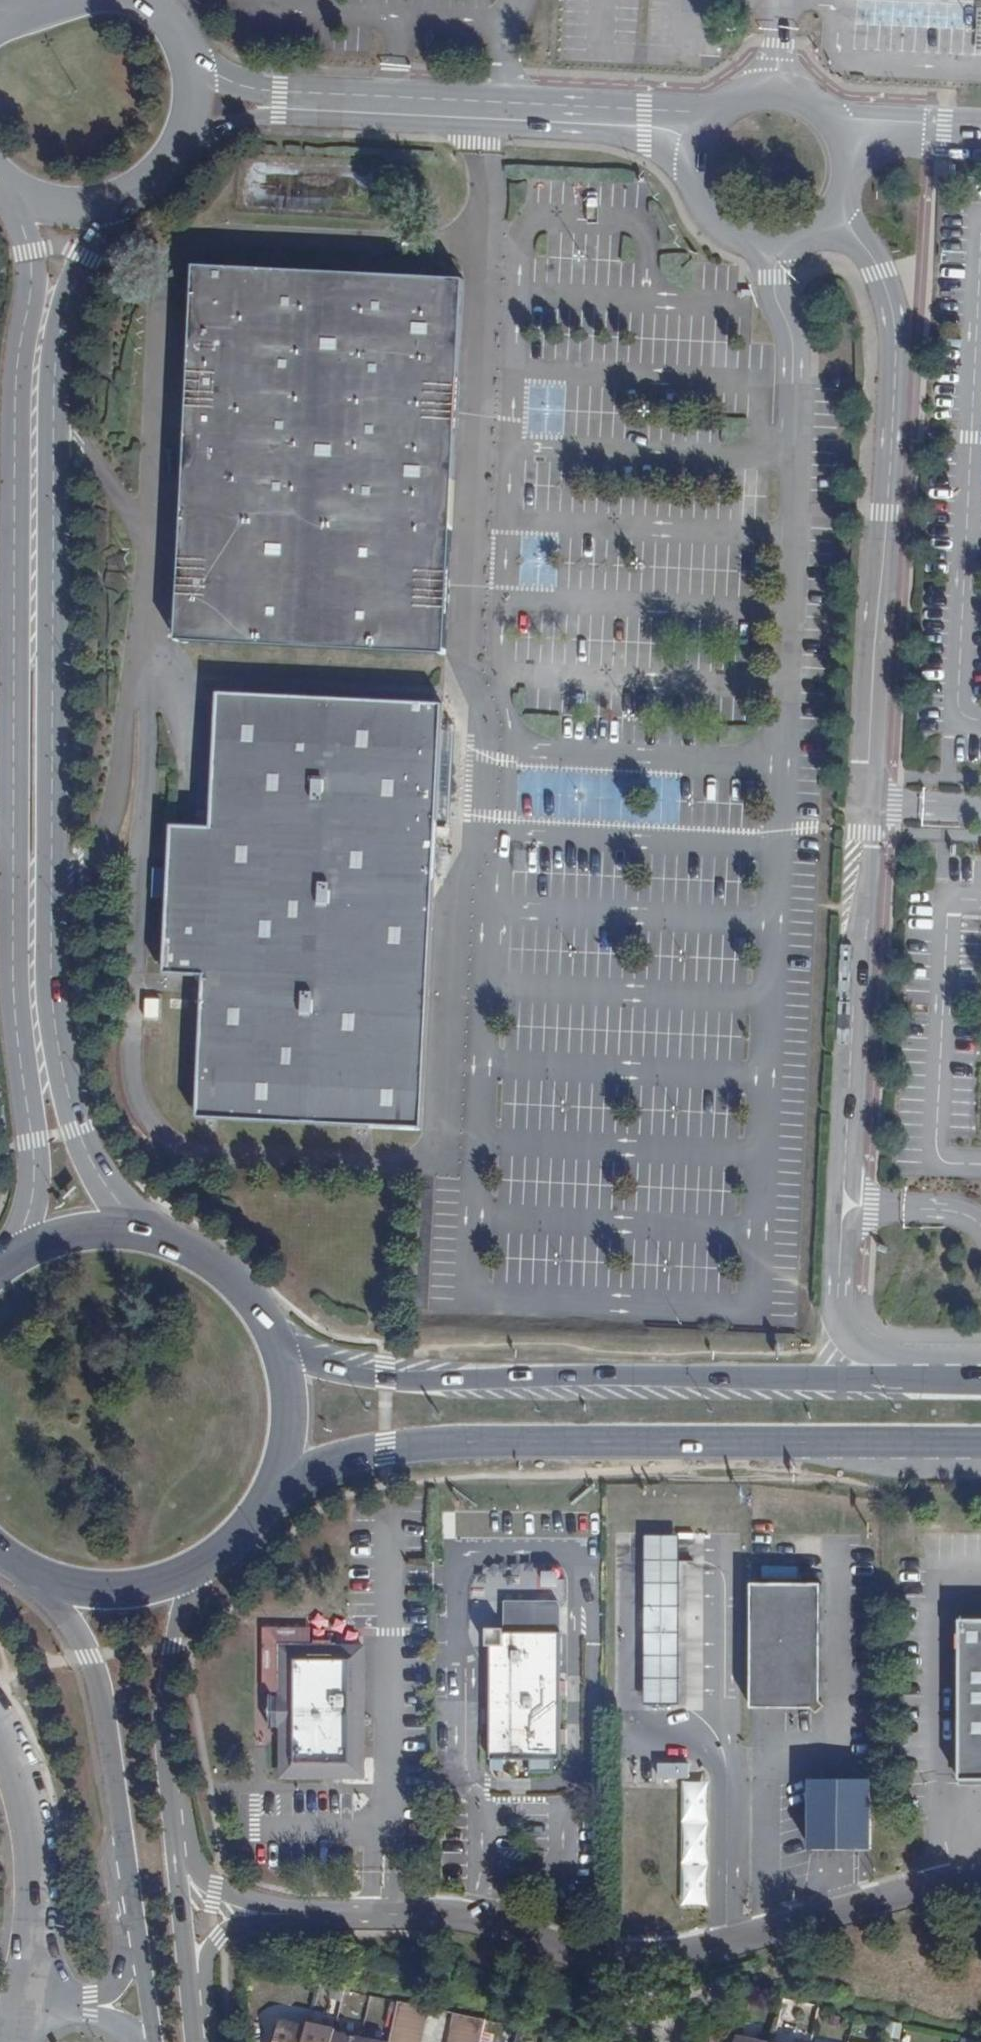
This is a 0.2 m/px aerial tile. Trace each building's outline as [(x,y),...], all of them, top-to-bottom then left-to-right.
[(177,643),(446,657),(456,466),(465,282),(196,268),(187,454),(177,643)] [(442,745),(444,707),(219,696),(212,831),(172,829),(165,977),(205,979),(198,1121),(423,1132),(438,816),(442,745)] [(683,1540),(654,1539),(652,1705),(681,1706),(683,1540)] [(756,1586),(756,1594),(754,1711),(815,1712),(821,1718),(829,1709),(824,1704),(826,1587),(790,1587),(756,1586)] [(509,1630),(492,1630),(492,1648),(495,1648),(494,1762),(534,1762),(534,1775),(558,1775),(558,1762),(566,1762),(566,1746),(571,1746),(571,1731),(566,1731),(567,1697),(571,1698),(571,1683),(567,1682),(567,1634),(566,1610),(563,1602),(509,1602),(509,1630)] [(965,1621),(964,1787),(980,1787),(980,1621),(965,1621)] [(269,1699),(270,1730),(283,1730),(283,1779),(362,1778),(363,1650),(282,1650),(282,1698),(269,1699)] [(695,1768),(666,1768),(666,1782),(695,1782),(695,1768)] [(815,1782),(814,1851),(875,1852),(875,1782),(815,1782)] [(714,1785),(690,1785),(689,1910),(713,1910),(714,1785)] [(434,2008),(402,2001),(400,2011),(432,2019),(434,2008)] [(432,2019),(400,2011),(398,2024),(429,2032),(432,2019)] [(493,2020),(461,2014),(459,2024),(490,2032),(493,2020)] [(313,2024),(285,2018),(280,2041),(309,2041),(313,2024)] [(314,2019),(313,2024),(309,2041),(337,2041),(340,2029),(341,2026),(314,2019)] [(395,2038),(414,2041),(427,2041),(429,2032),(398,2024),(395,2038)] [(459,2024),(456,2038),(476,2041),(488,2041),(490,2032),(459,2024)] [(368,2035),(340,2029),(337,2041),(366,2041),(368,2035)] [(707,2041),(725,2041),(726,2037),(709,2034),(707,2041)]
